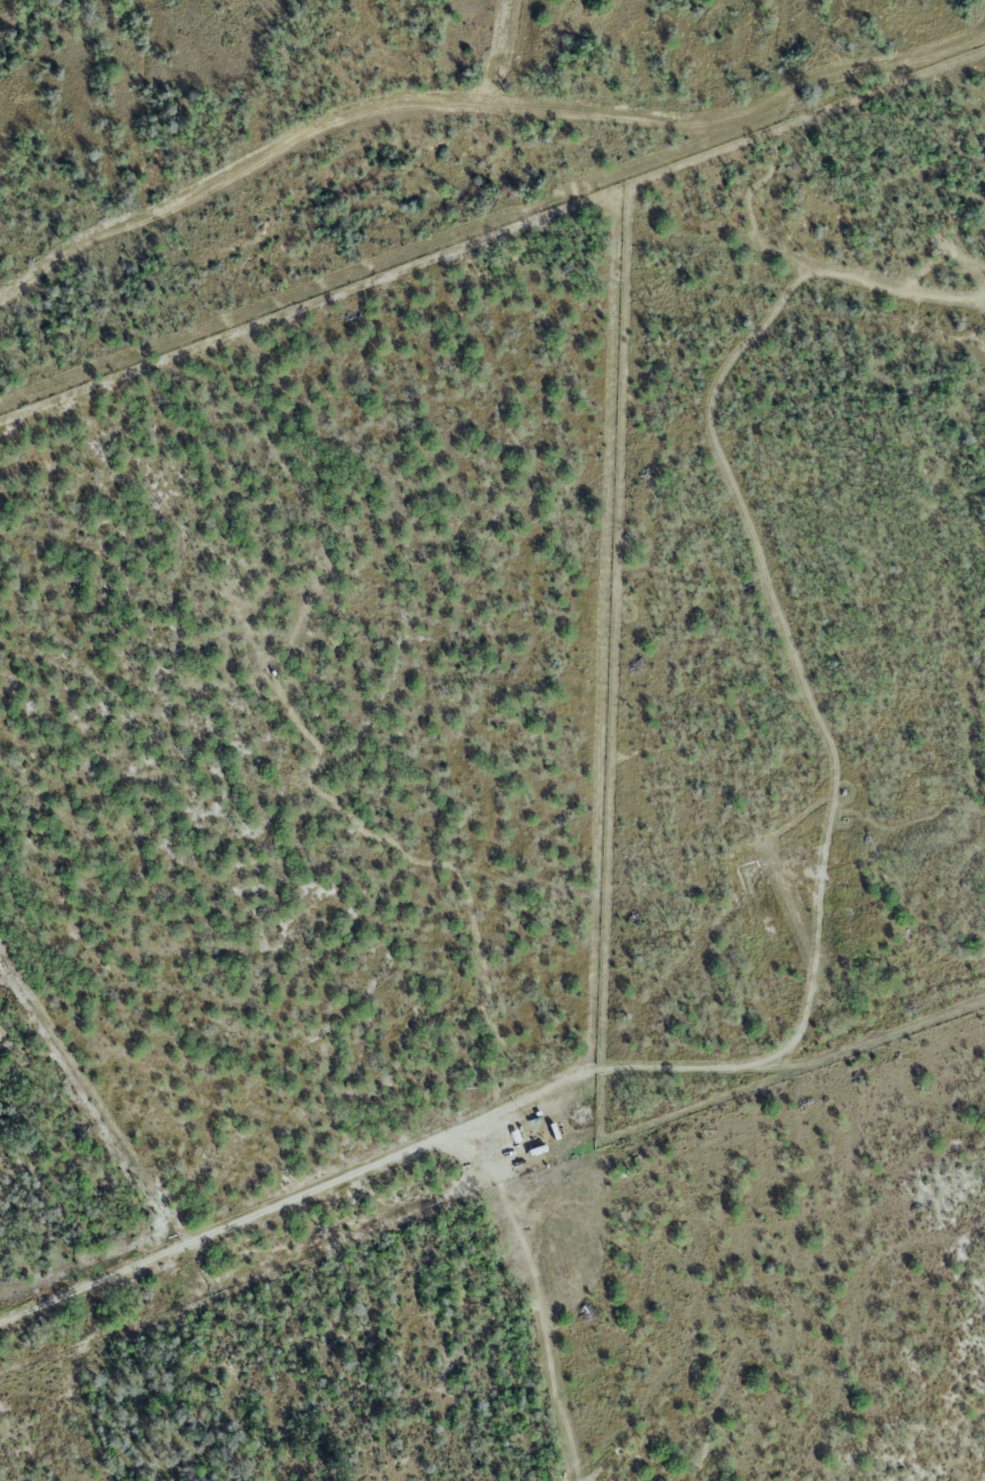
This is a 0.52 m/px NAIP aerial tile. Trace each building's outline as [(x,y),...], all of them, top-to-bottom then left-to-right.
[(514,1144),(522,1141),(518,1130),(510,1133),(514,1144)]
